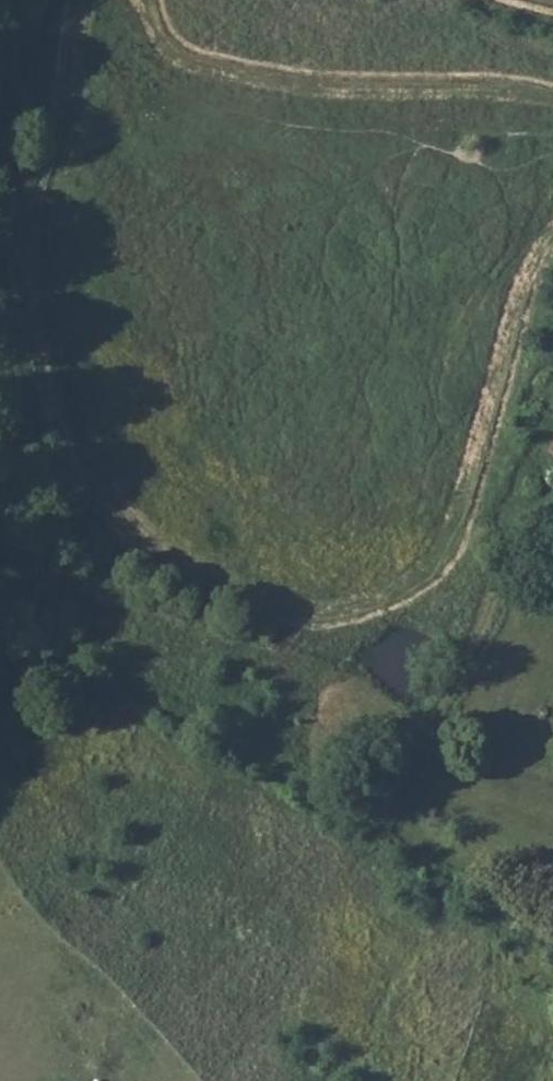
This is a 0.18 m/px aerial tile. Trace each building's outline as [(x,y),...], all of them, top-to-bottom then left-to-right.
[(538,589),(552,597),(552,563),(538,589)]
